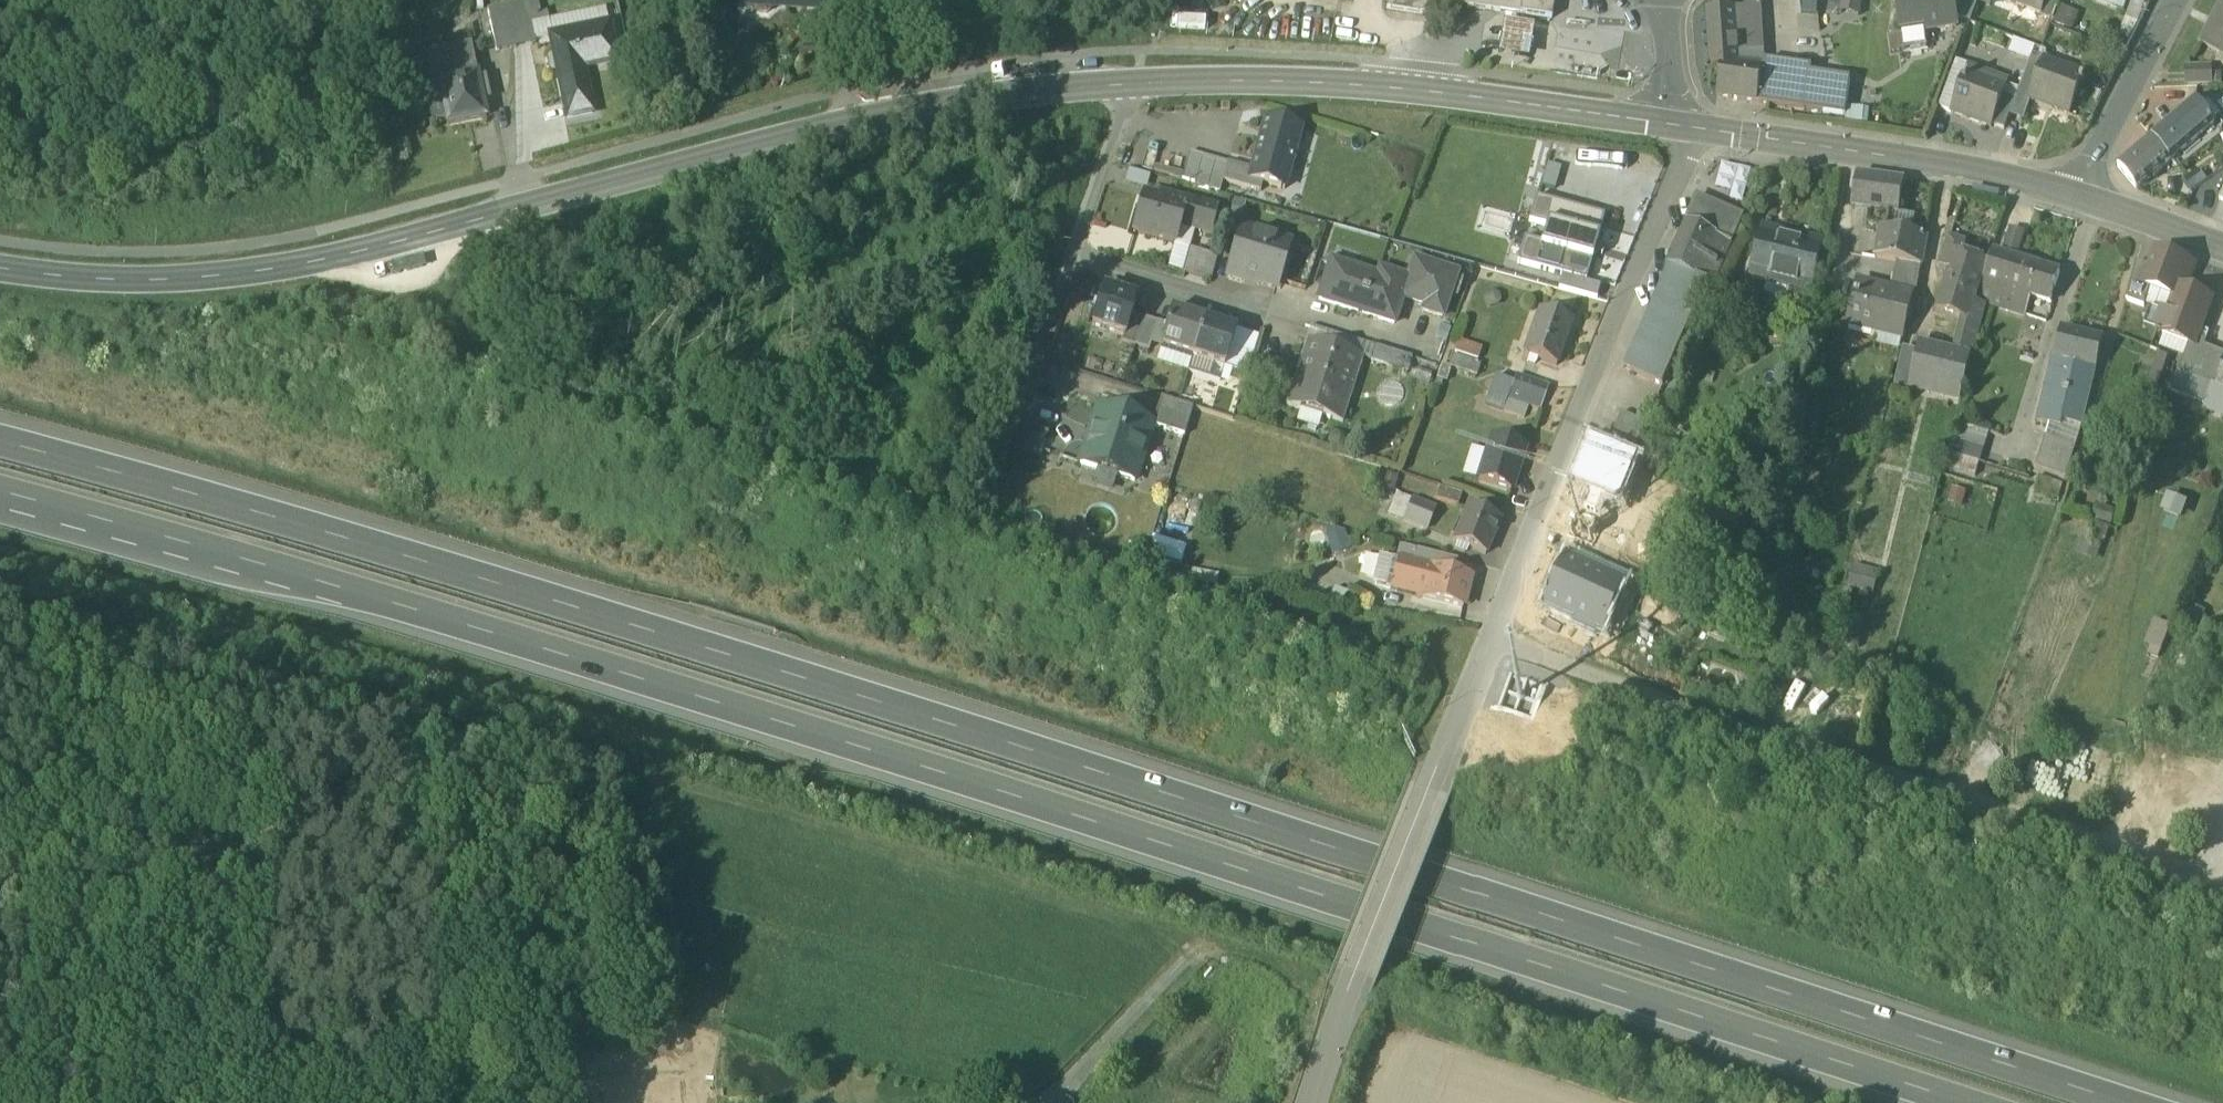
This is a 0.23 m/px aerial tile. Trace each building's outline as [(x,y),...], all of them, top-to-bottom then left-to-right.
[(742,9),(746,13),(767,14),(771,10),(771,5),(769,5),(770,0),(743,0),(742,9)] [(1430,19),(1432,0),(1388,0),(1386,13),(1430,19)] [(1551,23),(1554,0),(1432,0),(1430,19),(1451,22),(1453,8),(1551,23)] [(1744,10),(1761,8),(1761,0),(1743,0),(1744,10)] [(1814,0),(1803,0),(1801,15),(1816,17),(1818,0),(1814,0)] [(1839,14),(1860,17),(1863,0),(1841,0),(1839,14)] [(1902,37),(1903,36),(1902,29),(1922,26),(1924,33),(1956,28),(1955,19),(1952,0),(1897,0),(1902,37)] [(1955,19),(1970,24),(1978,3),(1968,0),(1952,0),(1955,19)] [(1978,3),(1991,8),(1994,0),(1979,0),(1978,3)] [(2041,18),(2044,9),(2047,0),(1994,0),(2041,18)] [(2044,9),(2056,13),(2061,0),(2047,0),(2044,9)] [(2093,3),(2123,14),(2128,0),(2094,0),(2093,3)] [(2140,21),(2146,4),(2134,0),(2133,0),(2127,17),(2140,21)] [(527,2),(504,7),(512,48),(535,43),(535,42),(530,16),(527,2)] [(605,6),(560,16),(562,25),(607,16),(605,6)] [(496,52),(512,48),(504,7),(488,10),(496,52)] [(1763,69),(1765,69),(1761,8),(1744,10),(1735,10),(1739,66),(1763,69)] [(2079,16),(2059,8),(2053,26),(2073,33),(2079,16)] [(2202,46),(2219,55),(2222,48),(2222,8),(2202,46)] [(2044,9),(2041,18),(2053,22),(2056,13),(2044,9)] [(1711,65),(1722,65),(1722,63),(1739,66),(1735,10),(1707,12),(1711,65)] [(540,13),(530,16),(535,42),(551,38),(550,36),(609,24),(607,16),(562,25),(560,16),(541,20),(540,13)] [(2140,21),(2127,17),(2119,38),(2129,42),(2138,26),(2140,21)] [(558,71),(562,91),(587,86),(583,68),(617,61),(609,24),(550,36),(551,38),(554,56),(550,57),(548,60),(550,70),(553,72),(558,71)] [(1494,57),(1524,62),(1529,30),(1499,25),(1494,57)] [(1902,29),(1903,36),(1924,33),(1922,26),(1902,29)] [(1926,50),(1924,33),(1903,36),(1902,37),(1905,53),(1926,50)] [(2035,48),(2015,41),(2008,57),(2029,65),(2035,48)] [(471,45),(459,47),(461,59),(473,56),(471,45)] [(446,117),(448,125),(486,117),(482,101),(489,100),(485,79),(478,80),(473,56),(461,59),(459,47),(433,53),(441,94),(433,96),(428,97),(433,120),(446,117)] [(425,54),(433,96),(441,94),(433,53),(425,54)] [(2029,102),(2068,118),(2081,86),(2084,87),(2085,83),(2083,82),(2084,77),(2060,67),(2059,69),(2046,64),(2047,62),(2045,61),(2030,98),(2029,102)] [(1938,110),(1951,114),(1968,73),(1970,67),(1956,62),(1938,110)] [(1763,69),(1739,66),(1722,63),(1722,65),(1717,98),(1758,104),(1763,69)] [(1970,67),(1968,73),(1992,82),(1991,84),(2004,89),(2005,87),(2007,88),(2009,82),(1970,67)] [(1758,104),(1779,108),(1784,72),(1765,69),(1763,69),(1758,104)] [(2184,70),(2185,86),(2211,85),(2211,69),(2184,70)] [(1850,82),(1784,72),(1779,108),(1845,117),(1847,107),(1850,82)] [(1951,114),(1991,130),(1992,127),(2004,98),(2007,88),(2005,87),(2004,89),(1991,84),(1992,82),(1968,73),(1951,114)] [(592,113),(587,86),(562,91),(567,119),(592,113)] [(2018,93),(2015,102),(2007,124),(2018,128),(2029,102),(2030,98),(2018,93)] [(2004,131),(2007,124),(2015,102),(2004,98),(1992,127),(2004,132),(2004,131)] [(2195,101),(2177,116),(2196,138),(2213,123),(2212,122),(2201,108),(2195,101)] [(2208,101),(2201,108),(2212,122),(2220,116),(2208,101)] [(1870,111),(1847,107),(1845,117),(1844,123),(1868,126),(1870,111)] [(2177,116),(2151,138),(2170,160),(2196,138),(2177,116)] [(1283,191),(1300,131),(1266,121),(1251,172),(1248,182),(1262,185),(1283,191)] [(2136,189),(2170,160),(2151,138),(2117,167),(2136,189)] [(1222,182),(1227,165),(1189,154),(1181,182),(1194,185),(1193,188),(1219,195),(1222,182)] [(1556,188),(1561,167),(1547,163),(1542,185),(1556,188)] [(1227,165),(1222,182),(1260,193),(1262,185),(1248,182),(1251,172),(1227,165)] [(2208,181),(2200,169),(2180,181),(2188,193),(2208,181)] [(1150,177),(1128,171),(1124,185),(1146,190),(1150,177)] [(1893,215),(1899,215),(1903,183),(1857,176),(1852,208),(1872,212),(1893,215)] [(1528,223),(1546,228),(1547,224),(1598,238),(1603,217),(1535,198),(1528,223)] [(1622,370),(1663,387),(1708,285),(1711,287),(1730,246),(1743,218),(1698,198),(1622,370)] [(1134,235),(1174,246),(1178,231),(1192,234),(1209,239),(1216,212),(1168,199),(1166,207),(1143,201),(1134,235)] [(1882,230),(1890,231),(1893,215),(1872,212),(1869,228),(1881,231),(1882,230)] [(1915,218),(1899,215),(1893,215),(1890,231),(1912,235),(1915,218)] [(1541,245),(1540,249),(1591,263),(1598,238),(1547,224),(1546,228),(1541,245)] [(1765,294),(1785,299),(1788,288),(1811,295),(1824,242),(1763,228),(1751,278),(1768,283),(1765,294)] [(1897,264),(1921,268),(1926,238),(1912,235),(1890,231),(1882,230),(1881,231),(1875,260),(1897,264)] [(2003,255),(2017,260),(2025,235),(2010,230),(2003,255)] [(1178,231),(1174,246),(1167,272),(1182,276),(1188,252),(1192,234),(1178,231)] [(1245,280),(1276,289),(1288,247),(1242,233),(1229,275),(1230,280),(1241,283),(1245,280)] [(1949,272),(1945,286),(1977,297),(1988,263),(1962,255),(1965,243),(1949,238),(1939,269),(1949,272)] [(1540,249),(1541,245),(1523,240),(1517,265),(1561,277),(1585,284),(1591,263),(1540,249)] [(1182,276),(1207,283),(1214,258),(1188,252),(1182,276)] [(1993,252),(1984,283),(2012,291),(2028,296),(2051,303),(2060,273),(2017,260),(2003,255),(1993,252)] [(2144,286),(2151,288),(2175,297),(2178,288),(2185,291),(2194,267),(2156,253),(2151,267),(2144,286)] [(1414,262),(1408,281),(1408,282),(1402,300),(1425,307),(1423,313),(1442,319),(1456,276),(1414,262)] [(2151,267),(2137,262),(2126,300),(2144,307),(2145,305),(2151,288),(2144,286),(2151,267)] [(1394,327),(1402,300),(1408,282),(1408,281),(1379,272),(1377,279),(1330,264),(1318,302),(1394,327)] [(1912,298),(1916,298),(1921,268),(1897,264),(1890,291),(1913,296),(1912,298)] [(1600,288),(1585,284),(1561,277),(1558,290),(1596,301),(1600,288)] [(1873,333),(1902,340),(1912,298),(1913,296),(1890,291),(1858,283),(1849,323),(1874,329),(1873,333)] [(2025,307),(2026,304),(2009,299),(2012,291),(1984,283),(1978,301),(2025,316),(2027,309),(2025,307)] [(1975,303),(1977,297),(1945,286),(1937,309),(1962,318),(1952,355),(1921,348),(1919,354),(1913,382),(1962,394),(1970,359),(1972,360),(1986,306),(1975,303)] [(2145,305),(2163,312),(2169,314),(2175,297),(2151,288),(2145,305)] [(2156,333),(2189,345),(2194,347),(2197,339),(2201,330),(2212,300),(2185,291),(2178,288),(2175,297),(2169,314),(2163,312),(2156,333)] [(1123,338),(1124,339),(1131,317),(1136,301),(1103,291),(1091,328),(1123,338)] [(2028,296),(2012,291),(2009,299),(2026,304),(2028,296)] [(1159,350),(1191,360),(1203,322),(1171,312),(1166,328),(1159,350)] [(1524,358),(1557,370),(1572,326),(1539,314),(1524,358)] [(1121,344),(1135,349),(1144,321),(1131,317),(1124,339),(1123,338),(1121,344)] [(1157,325),(1144,321),(1135,349),(1148,353),(1150,347),(1157,325)] [(1236,333),(1203,322),(1191,360),(1224,370),(1236,333)] [(1150,347),(1159,350),(1166,328),(1157,325),(1150,347)] [(1363,362),(1370,364),(1375,350),(1311,330),(1307,344),(1334,353),(1363,362)] [(2209,334),(2201,330),(2197,339),(2206,342),(2209,334)] [(2063,331),(2056,359),(2056,361),(2076,365),(2062,423),(2064,424),(2082,428),(2083,428),(2096,370),(2095,370),(2102,340),(2063,331)] [(1258,340),(1236,333),(1224,370),(1231,373),(1238,351),(1253,356),(1258,340)] [(1899,353),(1902,340),(1873,333),(1870,346),(1899,353)] [(2197,339),(2194,347),(2189,345),(2178,374),(2212,386),(2214,387),(2222,364),(2222,354),(2205,347),(2206,342),(2197,339)] [(1302,357),(1329,366),(1334,353),(1307,344),(1302,357)] [(1455,356),(1478,365),(1482,353),(1459,344),(1455,356)] [(1186,375),(1191,360),(1161,350),(1156,365),(1186,375)] [(1411,362),(1375,350),(1370,364),(1407,376),(1411,362)] [(1960,403),(1962,394),(1913,382),(1919,354),(1903,350),(1895,387),(1960,403)] [(1238,351),(1231,373),(1246,378),(1253,356),(1238,351)] [(1323,420),(1342,426),(1363,362),(1334,353),(1329,366),(1302,357),(1286,408),(1301,413),(1302,408),(1324,416),(1323,420)] [(2146,385),(2159,389),(2169,357),(2157,353),(2146,385)] [(2063,430),(2064,424),(2062,423),(2076,365),(2056,361),(2056,359),(2053,359),(2039,425),(2050,427),(2063,430)] [(1220,383),(1224,370),(1191,360),(1187,373),(1220,383)] [(1449,371),(1477,381),(1481,371),(1453,361),(1449,371)] [(2222,391),(2222,364),(2214,387),(2222,391)] [(1224,370),(1220,383),(1228,386),(1231,373),(1224,370)] [(1432,376),(1416,371),(1412,382),(1428,387),(1432,376)] [(2172,391),(2205,403),(2212,386),(2178,374),(2172,391)] [(1523,420),(1527,409),(1509,402),(1515,386),(1496,380),(1486,407),(1523,420)] [(1517,380),(1515,386),(1509,402),(1527,409),(1541,414),(1549,391),(1517,380)] [(2222,412),(2222,391),(2214,387),(2207,406),(2222,412)] [(1153,431),(1183,440),(1192,410),(1177,406),(1162,401),(1154,429),(1153,431)] [(1301,413),(1323,420),(1324,416),(1302,408),(1301,413)] [(1081,471),(1135,488),(1153,431),(1154,429),(1099,412),(1081,471)] [(1323,420),(1301,413),(1297,426),(1319,433),(1323,420)] [(1612,438),(1636,449),(1647,425),(1623,414),(1612,438)] [(2076,449),(2082,428),(2064,424),(2063,430),(2050,427),(2047,440),(2076,449)] [(1955,443),(1984,450),(1988,434),(1959,426),(1955,443)] [(1478,483),(1510,493),(1523,450),(1492,440),(1488,453),(1478,483)] [(2038,470),(2068,479),(2076,449),(2047,440),(2038,470)] [(1622,443),(1617,456),(1630,461),(1635,448),(1622,443)] [(1953,459),(1980,466),(1984,450),(1955,443),(1951,458),(1953,459)] [(1585,493),(1589,495),(1602,501),(1622,508),(1631,487),(1627,485),(1635,463),(1630,461),(1617,456),(1593,446),(1578,483),(1588,487),(1585,493)] [(1461,477),(1478,483),(1488,453),(1471,447),(1461,477)] [(1950,473),(1977,480),(1981,466),(1980,466),(1953,459),(1950,473)] [(1377,495),(1392,499),(1397,479),(1382,476),(1377,495)] [(2038,493),(2050,496),(2054,483),(2042,479),(2038,493)] [(1967,493),(1952,489),(1948,505),(1963,509),(1967,493)] [(1436,502),(1458,509),(1461,498),(1439,491),(1436,502)] [(1589,495),(1583,510),(1596,515),(1602,501),(1589,495)] [(2188,505),(2167,497),(2160,515),(2182,523),(2188,505)] [(1387,517),(1404,523),(1412,505),(1395,498),(1387,517)] [(1404,523),(1428,533),(1435,514),(1412,505),(1404,523)] [(2117,511),(2095,505),(2091,520),(2113,526),(2117,511)] [(1604,518),(1596,515),(1583,510),(1575,506),(1563,535),(1592,547),(1604,518)] [(1454,544),(1486,558),(1501,523),(1470,509),(1454,544)] [(1330,537),(1334,552),(1348,548),(1344,534),(1328,530),(1326,536),(1330,537)] [(2103,545),(2081,538),(2076,555),(2097,562),(2103,545)] [(1400,547),(1398,556),(1414,560),(1416,551),(1400,547)] [(1349,553),(1348,548),(1334,552),(1335,557),(1349,553)] [(1414,560),(1413,565),(1430,569),(1452,574),(1455,561),(1416,551),(1414,560)] [(1414,560),(1398,556),(1396,561),(1398,561),(1413,565),(1414,560)] [(1391,590),(1391,588),(1398,562),(1383,559),(1379,560),(1374,580),(1376,586),(1391,590)] [(1604,633),(1626,586),(1610,579),(1567,559),(1546,607),(1564,615),(1577,620),(1575,625),(1595,635),(1597,630),(1604,633)] [(1391,588),(1423,596),(1430,569),(1413,565),(1398,561),(1398,562),(1391,588)] [(1615,567),(1610,579),(1626,586),(1634,590),(1639,577),(1615,567)] [(1850,578),(1871,583),(1873,573),(1853,568),(1850,578)] [(1430,569),(1423,596),(1422,599),(1462,609),(1470,578),(1452,574),(1430,569)] [(1312,579),(1302,600),(1343,606),(1348,593),(1312,579)] [(1555,635),(1564,615),(1546,607),(1540,604),(1531,624),(1555,635)] [(2207,613),(2189,606),(2183,621),(2201,628),(2207,613)] [(2171,628),(2154,621),(2144,647),(2160,654),(2171,628)]
